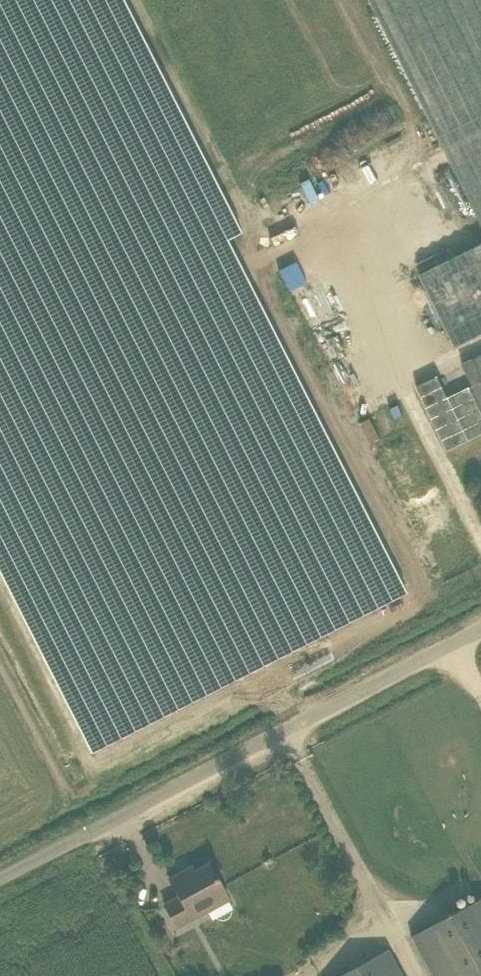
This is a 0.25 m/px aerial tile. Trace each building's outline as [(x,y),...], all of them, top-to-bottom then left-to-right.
[(123,0),(0,0),(0,571),(92,753),(406,594),(227,240),(241,233),(123,0)] [(480,221),(480,0),(371,0),(480,221)] [(421,274),(456,347),(480,335),(480,245),(421,274)] [(473,385),(480,402),(480,354),(463,363),(473,385)] [(185,870),(169,879),(178,896),(163,904),(176,927),(228,899),(225,893),(209,864),(188,875),(185,870)] [(410,936),(432,975),(480,975),(480,898),(410,936)] [(387,949),(338,975),(401,975),(387,949)]
